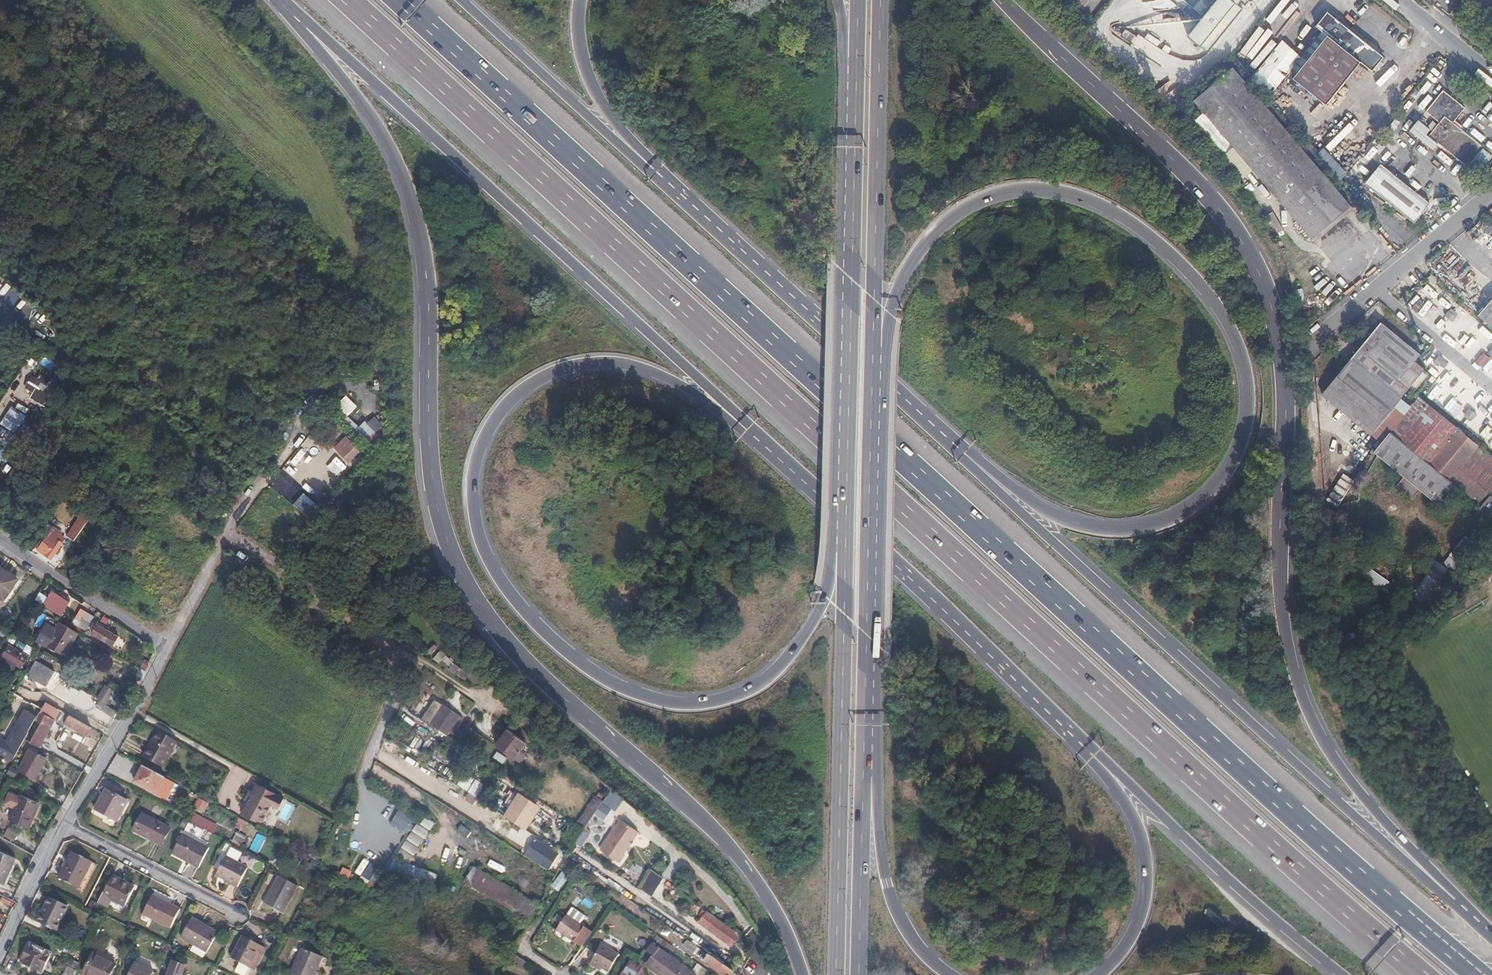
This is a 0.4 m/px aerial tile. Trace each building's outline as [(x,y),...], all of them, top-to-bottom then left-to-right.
[(1187,41),(1208,57),(1244,9),(1238,4),(1241,0),(1217,0),(1187,41)] [(1329,38),(1296,82),(1329,107),(1363,64),(1375,73),(1386,59),(1329,14),(1317,29),(1323,34),(1329,38)] [(1291,78),(1296,82),(1329,38),(1323,34),(1291,78)] [(1350,206),(1234,68),(1195,101),(1311,238),(1350,206)] [(1444,90),(1417,124),(1478,171),(1491,153),(1491,151),(1454,122),(1466,106),(1444,90)] [(1432,200),(1382,162),(1366,183),(1416,221),(1432,200)] [(1417,304),(1424,296),(1420,293),(1413,301),(1417,304)] [(1489,313),(1483,319),(1491,326),(1491,316),(1489,313)] [(1424,369),(1416,363),(1422,356),(1381,323),(1352,359),(1399,398),(1408,388),(1424,369)] [(1370,433),(1399,398),(1352,359),(1322,394),(1370,433)] [(38,396),(36,399),(44,404),(58,383),(51,379),(47,385),(36,378),(28,389),(38,396)] [(1419,395),(1410,407),(1390,431),(1459,488),(1481,462),(1486,467),(1489,464),(1491,466),(1491,457),(1445,418),(1419,395)] [(26,415),(11,406),(0,424),(15,433),(26,415)] [(343,436),(332,448),(341,458),(352,446),(343,436)] [(82,529),(76,524),(68,534),(75,539),(82,529)] [(62,533),(55,527),(39,549),(52,559),(64,543),(60,540),(63,536),(61,535),(62,533)] [(1427,562),(1443,576),(1448,570),(1431,557),(1427,562)] [(1362,562),(1359,567),(1383,585),(1386,580),(1362,562)] [(0,567),(0,596),(5,600),(18,579),(0,567)] [(34,599),(44,605),(49,597),(39,591),(34,599)] [(44,605),(63,616),(70,602),(52,592),(49,597),(44,605)] [(72,622),(87,631),(95,616),(81,608),(72,622)] [(79,633),(61,623),(57,630),(48,624),(38,641),(48,646),(49,643),(67,654),(79,633)] [(121,636),(99,623),(94,632),(116,645),(121,636)] [(30,656),(11,644),(6,653),(2,661),(16,670),(18,664),(23,667),(30,656)] [(55,673),(37,662),(29,674),(48,686),(55,673)] [(114,707),(103,700),(100,706),(111,713),(114,707)] [(429,723),(442,705),(434,700),(421,718),(429,723)] [(47,701),(43,708),(47,711),(50,708),(52,709),(54,705),(47,701)] [(64,711),(54,705),(52,709),(52,710),(62,715),(64,711)] [(442,705),(429,723),(446,736),(449,732),(454,735),(456,732),(452,728),(459,717),(442,705)] [(15,759),(30,733),(29,732),(37,716),(25,710),(8,741),(3,738),(0,743),(0,751),(15,759)] [(59,721),(66,726),(68,723),(72,715),(64,711),(62,715),(59,721)] [(31,742),(39,747),(55,720),(53,719),(50,717),(41,712),(37,719),(42,722),(31,742)] [(88,735),(92,727),(72,715),(68,723),(88,735)] [(522,741),(507,729),(496,744),(511,756),(522,741)] [(180,741),(160,730),(145,756),(164,767),(180,741)] [(47,758),(32,750),(21,770),(36,778),(47,758)] [(497,751),(495,758),(506,762),(508,755),(497,751)] [(165,798),(173,783),(142,766),(134,781),(165,798)] [(466,773),(459,785),(480,795),(486,784),(466,773)] [(284,800),(258,786),(242,814),(261,825),(271,807),(278,811),(284,800)] [(587,850),(623,794),(613,788),(608,796),(599,790),(579,821),(585,825),(574,842),(587,850)] [(115,819),(125,800),(105,789),(93,810),(104,815),(105,813),(115,819)] [(16,808),(22,795),(11,790),(5,804),(16,808)] [(40,802),(22,794),(22,795),(16,808),(11,820),(29,827),(40,802)] [(518,795),(504,816),(525,829),(538,809),(518,795)] [(200,797),(195,807),(205,812),(210,802),(200,797)] [(399,810),(392,825),(408,833),(415,818),(399,810)] [(169,829),(143,813),(133,830),(160,845),(169,829)] [(434,822),(421,815),(398,854),(411,861),(434,822)] [(354,832),(369,834),(370,821),(356,820),(354,832)] [(622,821),(617,828),(635,840),(639,834),(622,821)] [(9,827),(4,836),(14,842),(19,833),(9,827)] [(635,840),(617,828),(601,851),(620,864),(625,857),(624,855),(635,840)] [(390,831),(382,842),(394,851),(402,840),(390,831)] [(240,849),(246,837),(239,833),(233,845),(240,849)] [(259,853),(266,836),(257,833),(250,849),(259,853)] [(195,847),(198,843),(182,834),(179,839),(195,847)] [(207,848),(198,843),(195,847),(179,839),(172,852),(198,866),(207,848)] [(490,839),(487,844),(498,850),(501,844),(490,839)] [(558,854),(535,839),(524,855),(548,870),(558,854)] [(434,860),(445,865),(452,849),(441,844),(434,860)] [(91,860),(73,849),(59,877),(77,887),(91,860)] [(229,850),(225,857),(237,863),(241,856),(229,850)] [(2,884),(5,884),(16,857),(0,851),(0,890),(2,884)] [(411,861),(398,854),(396,858),(409,865),(411,861)] [(237,863),(225,857),(215,875),(237,887),(246,869),(237,863)] [(364,857),(355,874),(371,883),(380,866),(364,857)] [(343,867),(342,875),(352,876),(353,869),(343,867)] [(555,878),(552,884),(566,894),(575,881),(560,870),(555,878)] [(649,897),(661,878),(651,871),(638,889),(649,897)] [(466,889),(530,922),(538,906),(475,873),(466,889)] [(123,905),(133,887),(112,874),(101,893),(123,905)] [(283,914),(297,887),(278,876),(264,903),(283,914)] [(179,909),(151,894),(142,913),(169,927),(179,909)] [(67,906),(49,897),(37,920),(55,930),(67,906)] [(697,922),(712,932),(714,930),(710,926),(714,920),(737,937),(739,933),(706,910),(697,922)] [(592,935),(566,916),(555,932),(582,951),(592,935)] [(201,923),(191,917),(180,937),(206,952),(216,932),(201,924),(201,923)] [(730,946),(737,937),(714,920),(710,926),(714,930),(712,932),(730,946)] [(459,947),(464,935),(439,923),(434,935),(459,947)] [(252,970),(263,949),(248,941),(249,938),(242,934),(230,957),(252,970)] [(704,953),(687,940),(683,946),(693,954),(694,953),(701,958),(704,953)] [(50,951),(30,941),(21,961),(42,971),(43,969),(47,971),(52,961),(51,958),(48,956),(50,951)] [(607,972),(619,954),(602,943),(590,961),(607,972)] [(650,945),(645,953),(652,960),(645,969),(653,974),(689,974),(650,945)] [(322,957),(302,947),(291,973),(296,974),(314,974),(322,957)] [(115,965),(93,954),(84,972),(90,974),(110,974),(115,965)] [(732,972),(708,955),(703,962),(721,974),(729,974),(732,972)] [(184,966),(172,961),(166,974),(181,974),(184,966)] [(644,972),(629,962),(621,974),(645,974),(644,972)] [(417,974),(450,974),(423,963),(417,974)] [(135,964),(129,974),(153,974),(135,964)]
